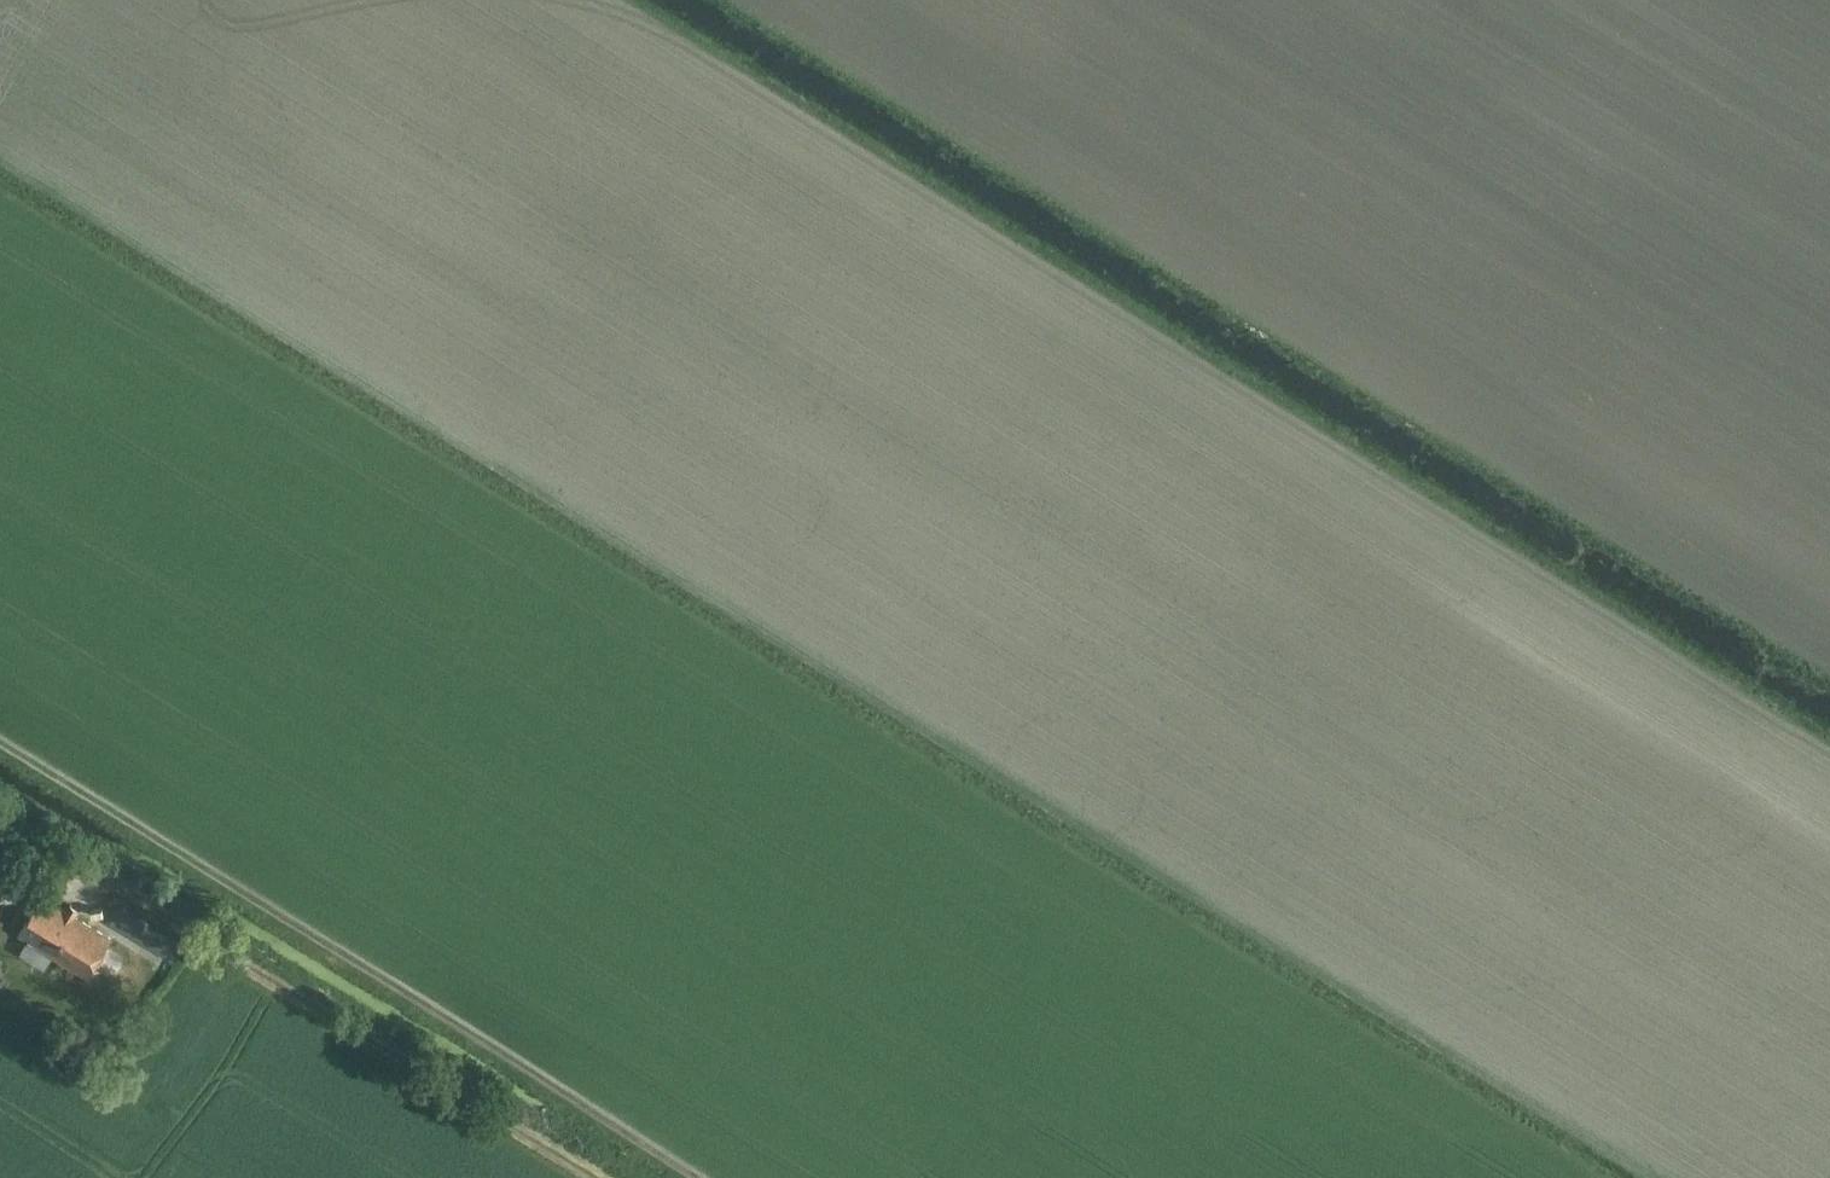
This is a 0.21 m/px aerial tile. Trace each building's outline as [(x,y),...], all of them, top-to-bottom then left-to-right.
[(12,886),(21,872),(31,878),(43,858),(0,832),(0,879),(12,886)] [(19,937),(54,958),(87,978),(110,941),(75,920),(80,912),(70,906),(65,914),(42,900),(19,937)] [(173,961),(185,942),(118,904),(107,923),(173,961)]
